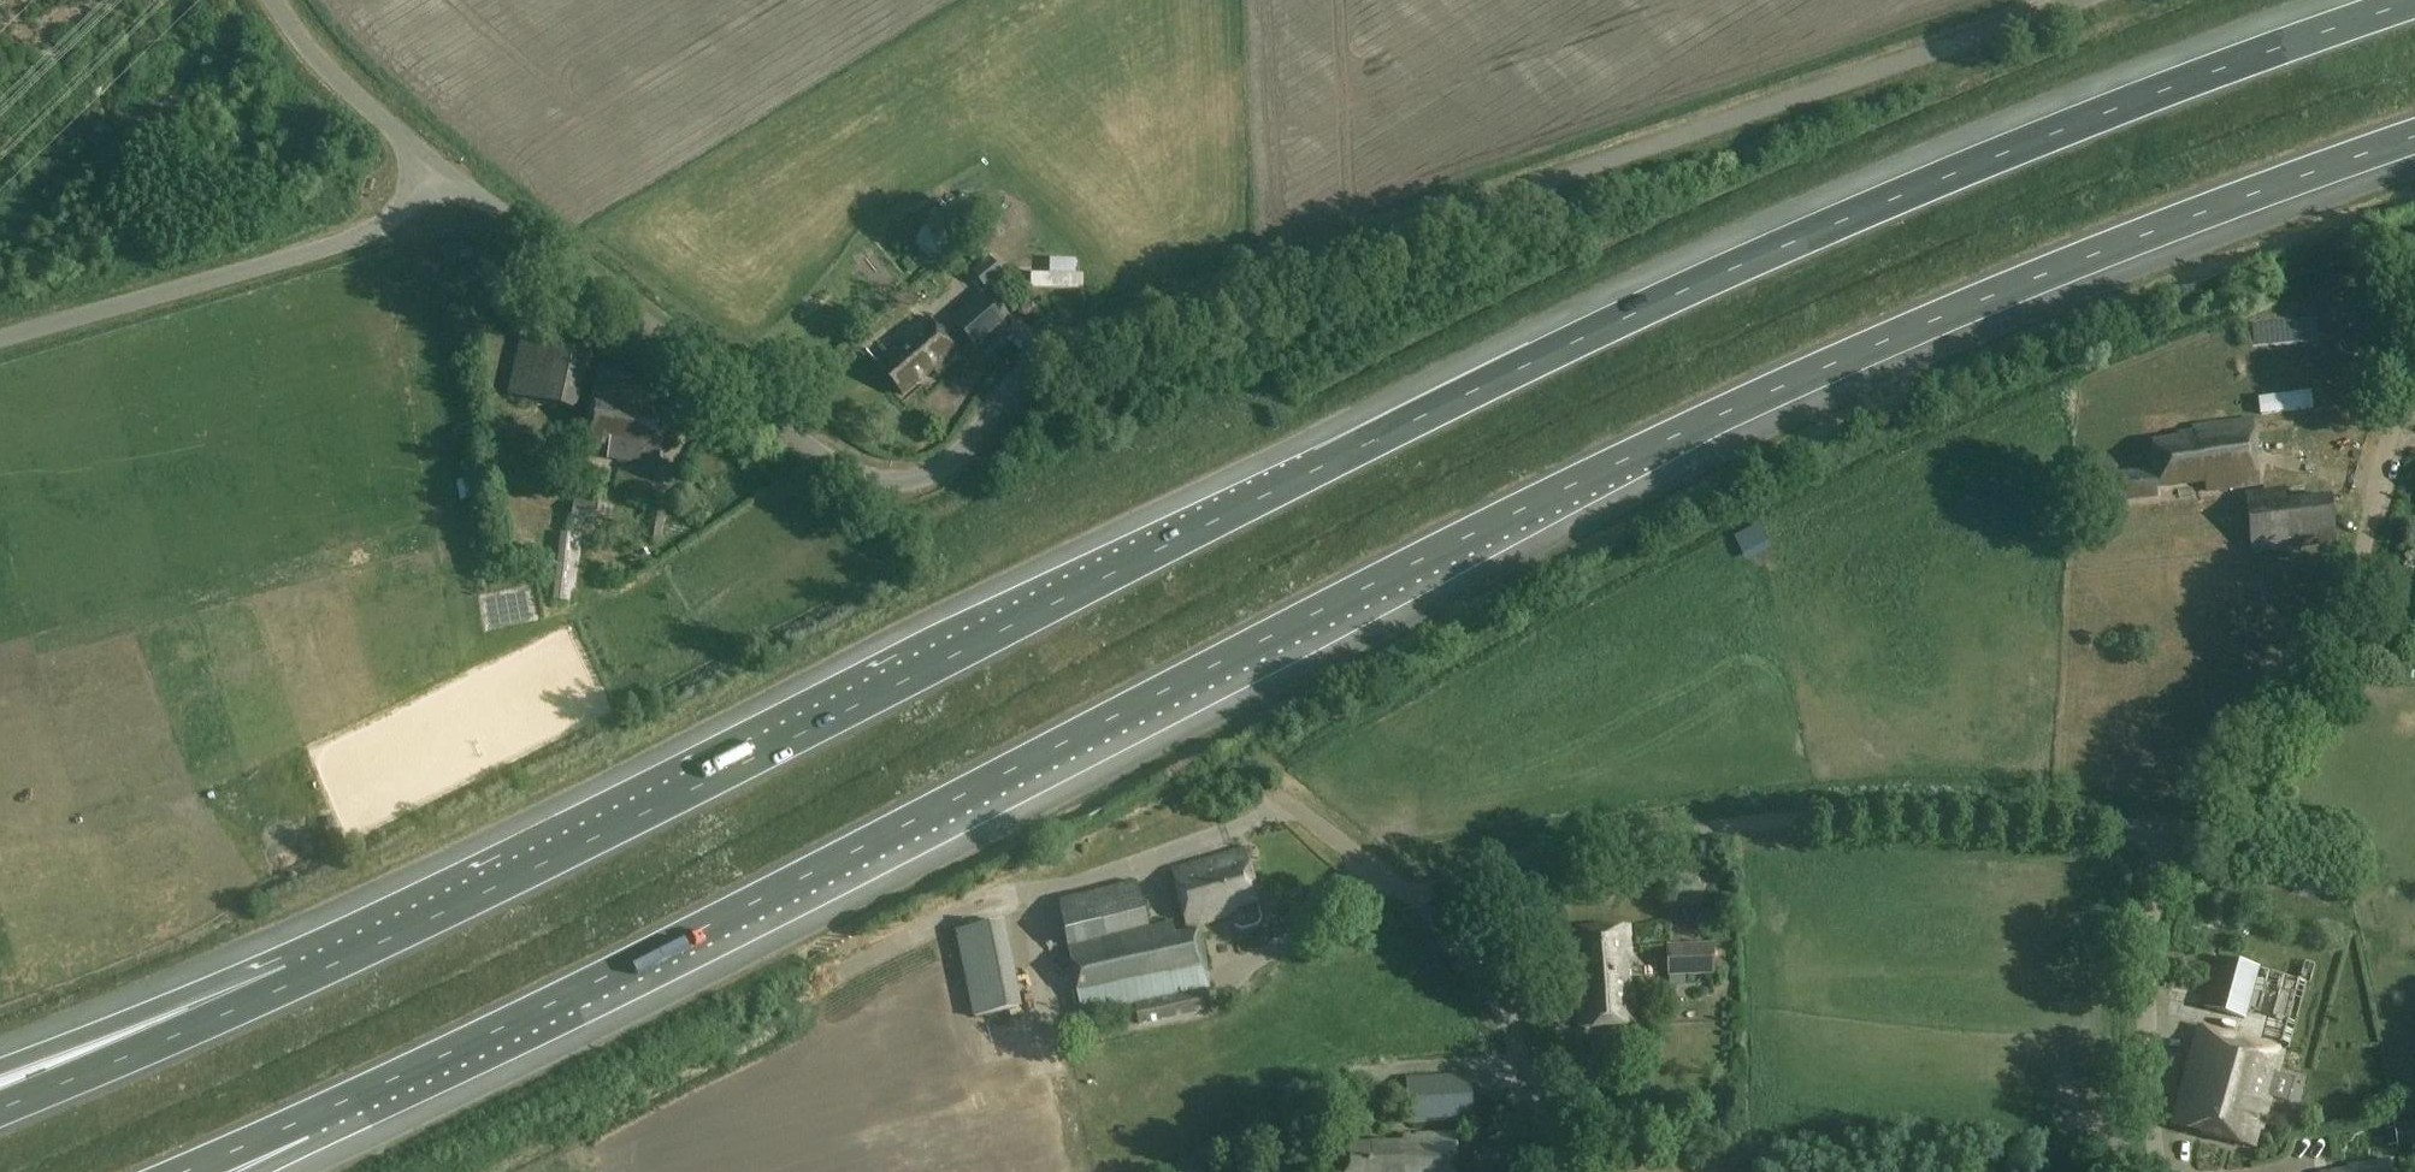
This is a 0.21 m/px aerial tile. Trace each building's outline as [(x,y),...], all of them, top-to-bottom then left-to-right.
[(981,226),(974,219),(966,227),(964,224),(941,245),(949,254),(981,226)] [(1009,329),(981,295),(950,320),(978,355),(1009,329)] [(959,358),(927,320),(898,344),(901,348),(878,367),(903,397),(933,373),(936,377),(959,358)] [(590,343),(565,337),(563,348),(521,339),(509,397),(575,411),(590,343)] [(671,395),(596,385),(586,450),(611,454),(610,460),(661,467),(671,395)] [(2259,487),(2252,423),(2190,430),(2191,435),(2176,437),(2177,440),(2149,444),(2153,472),(2102,477),(2105,505),(2158,498),(2157,490),(2204,484),(2205,493),(2259,487)] [(655,479),(618,473),(615,492),(652,498),(655,479)] [(2337,545),(2331,499),(2247,510),(2251,556),(2337,545)] [(599,504),(575,501),(573,518),(597,521),(599,504)] [(666,514),(651,511),(646,540),(661,542),(666,514)] [(1257,904),(1244,852),(1218,859),(1215,862),(1171,873),(1185,929),(1228,918),(1227,912),(1257,904)] [(1149,929),(1137,883),(1056,903),(1067,946),(1149,929)] [(1021,1009),(1004,925),(958,934),(976,1018),(1021,1009)] [(1173,939),(1170,927),(1068,949),(1082,1018),(1135,1007),(1139,1026),(1211,1010),(1207,991),(1211,990),(1199,933),(1173,939)] [(1632,959),(1630,927),(1578,930),(1579,965),(1576,966),(1578,1028),(1635,1026),(1634,996),(1629,996),(1628,959),(1632,959)] [(1714,975),(1713,946),(1666,948),(1667,986),(1684,985),(1684,976),(1714,975)] [(2307,984),(2219,959),(2204,1010),(2213,1012),(2208,1029),(2200,1026),(2172,1126),(2254,1149),(2259,1131),(2261,1131),(2264,1122),(2272,1124),(2293,1051),(2288,1049),(2307,984)] [(1473,1079),(1408,1079),(1409,1127),(1407,1127),(1407,1137),(1403,1137),(1403,1144),(1341,1145),(1341,1171),(1456,1171),(1456,1137),(1425,1138),(1425,1125),(1474,1124),(1473,1079)] [(2393,1122),(2394,1130),(2385,1131),(2387,1148),(2414,1144),(2414,1119),(2393,1122)] [(2389,1163),(2350,1170),(2350,1171),(2391,1171),(2389,1163)]
